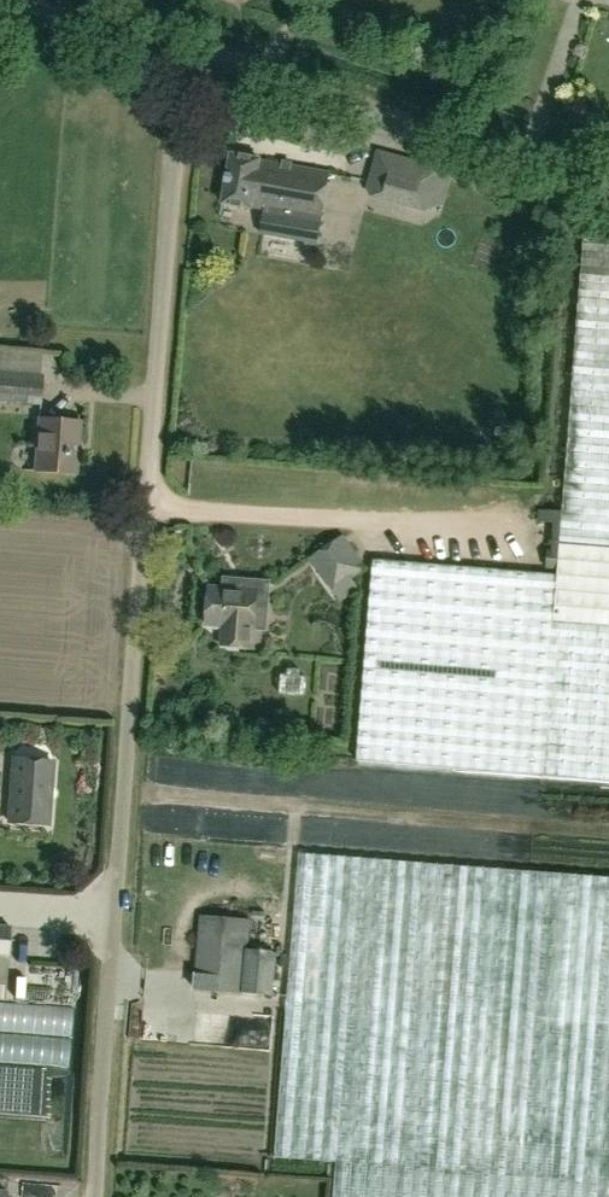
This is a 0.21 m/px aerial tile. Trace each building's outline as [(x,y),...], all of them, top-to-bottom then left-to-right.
[(443,169),(377,150),(365,191),(431,210),(443,169)] [(223,203),(251,208),(265,211),(261,234),(317,245),(331,173),(255,159),(255,160),(232,156),(223,203)] [(464,211),(487,217),(490,205),(467,199),(464,211)] [(584,237),(558,576),(373,561),(356,761),(541,776),(608,781),(608,238),(584,237)] [(40,406),(42,375),(0,372),(0,403),(40,406)] [(75,473),(79,423),(39,420),(35,470),(75,473)] [(356,590),(348,578),(362,568),(346,544),(323,559),(340,584),(333,588),(341,600),(356,590)] [(259,592),(210,588),(207,625),(224,626),(223,645),(255,648),(259,592)] [(18,759),(11,821),(49,825),(55,762),(18,759)] [(290,954),(286,997),(274,1157),(334,1161),(331,1196),(608,1196),(608,878),(299,853),(290,954)] [(245,950),(249,950),(250,921),(199,916),(194,990),(241,994),(245,950)] [(6,955),(8,927),(0,926),(0,954),(6,955)] [(276,952),(249,950),(245,950),(241,994),(273,996),(276,952)] [(67,1003),(0,1000),(0,1084),(62,1086),(62,1067),(65,1067),(67,1003)]
